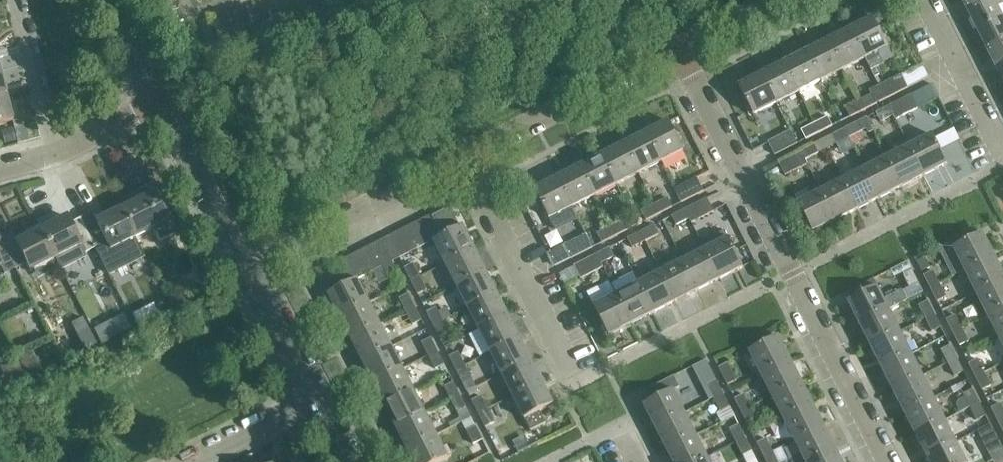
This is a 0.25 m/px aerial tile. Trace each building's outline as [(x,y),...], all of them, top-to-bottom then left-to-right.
[(978,30),(1002,17),(998,6),(1002,3),(1002,0),(981,0),(966,7),(978,30)] [(989,52),(1002,45),(1002,17),(978,30),(989,52)] [(873,19),(850,30),(865,59),(871,71),(884,64),(880,58),(878,59),(875,54),(888,48),(873,19)] [(850,30),(828,41),(842,70),(865,59),(850,30)] [(828,41),(806,53),(820,82),(842,70),(828,41)] [(1000,74),(1002,73),(1002,45),(989,52),(1000,74)] [(806,53),(783,64),(798,93),(820,82),(806,53)] [(783,64),(761,75),(776,104),(798,93),(783,64)] [(776,104),(761,75),(738,87),(753,116),(776,104)] [(901,75),(878,86),(885,100),(907,88),(901,75)] [(871,95),(858,102),(863,111),(885,100),(878,86),(869,91),(871,95)] [(0,96),(0,123),(13,120),(6,95),(0,96)] [(911,95),(889,107),(893,116),(895,120),(918,109),(911,95)] [(863,111),(858,102),(845,108),(850,117),(863,111)] [(893,116),(889,107),(876,113),(880,122),(893,116)] [(827,117),(814,124),(819,133),(832,127),(827,117)] [(873,132),(866,118),(858,122),(862,132),(866,130),(868,134),(873,132)] [(669,122),(646,134),(660,163),(683,151),(669,122)] [(858,122),(844,129),(849,138),(862,132),(858,122)] [(819,133),(814,124),(801,131),(806,140),(819,133)] [(849,138),(844,129),(831,136),(836,145),(849,138)] [(768,143),(774,156),(797,144),(790,131),(768,143)] [(646,134),(624,145),(638,174),(660,163),(646,134)] [(932,136),(909,147),(924,176),(947,164),(932,136)] [(624,145),(601,156),(616,185),(638,174),(624,145)] [(813,145),(800,152),(805,161),(818,154),(813,145)] [(909,147),(887,158),(902,187),(924,176),(909,147)] [(805,161),(800,152),(778,163),(785,176),(807,165),(805,161)] [(601,156),(579,167),(594,196),(616,185),(601,156)] [(887,158),(865,170),(880,199),(902,187),(887,158)] [(579,167),(557,178),(572,207),(594,196),(579,167)] [(865,170),(843,181),(857,210),(880,199),(865,170)] [(992,180),(1002,210),(1002,176),(992,180)] [(544,185),(534,190),(549,219),(555,230),(578,219),(572,207),(561,185),(557,178),(544,185)] [(697,179),(674,190),(681,203),(703,192),(697,179)] [(843,181),(821,192),(835,221),(857,210),(843,181)] [(835,221),(821,192),(818,185),(795,196),(799,203),(798,204),(812,233),(835,221)] [(157,191),(121,209),(136,239),(156,228),(160,236),(174,228),(171,222),(172,221),(157,191)] [(667,199),(654,205),(659,214),(672,208),(667,199)] [(707,199),(685,210),(689,219),(691,223),(713,212),(707,199)] [(659,214),(654,205),(641,212),(646,221),(659,214)] [(95,212),(81,219),(96,248),(98,253),(109,275),(145,257),(136,239),(121,209),(99,220),(95,212)] [(689,219),(685,210),(672,217),(676,226),(689,219)] [(442,212),(432,217),(442,237),(452,232),(442,212)] [(431,242),(434,241),(442,237),(432,217),(431,215),(420,221),(431,242)] [(68,216),(40,229),(55,259),(83,245),(87,253),(96,248),(81,219),(72,224),(68,216)] [(420,248),(431,242),(420,221),(410,226),(420,248)] [(623,221),(610,228),(615,237),(628,230),(623,221)] [(654,225),(640,232),(645,242),(659,234),(654,225)] [(410,253),(420,248),(410,226),(399,232),(410,253)] [(434,241),(445,264),(474,249),(463,226),(452,232),(442,237),(434,241)] [(615,237),(610,228),(597,234),(602,243),(615,237)] [(13,233),(0,239),(15,268),(27,262),(31,270),(55,259),(40,229),(17,241),(13,233)] [(399,259),(410,253),(399,232),(388,237),(399,259)] [(645,242),(640,232),(628,239),(633,248),(645,242)] [(713,237),(701,243),(705,251),(720,279),(743,268),(756,261),(749,248),(736,255),(724,232),(713,237)] [(953,248),(965,272),(994,257),(982,234),(953,248)] [(593,248),(586,235),(564,246),(570,259),(593,248)] [(2,265),(6,273),(15,268),(0,239),(0,266),(2,265)] [(392,262),(381,241),(370,246),(381,268),(383,267),(392,262)] [(370,246),(359,252),(370,273),(381,268),(370,246)] [(609,248),(596,255),(601,264),(614,257),(609,248)] [(445,264),(456,286),(485,271),(474,249),(445,264)] [(705,251),(683,262),(698,291),(720,279),(705,251)] [(359,252),(349,257),(359,279),(370,273),(359,252)] [(601,264),(596,255),(574,266),(581,279),(603,268),(601,264)] [(338,263),(348,284),(357,280),(359,279),(349,257),(338,263)] [(930,268),(924,257),(916,261),(921,272),(930,268)] [(976,294),(1002,280),(1002,275),(994,257),(965,272),(976,294)] [(398,275),(392,262),(383,267),(389,280),(398,275)] [(683,262),(661,273),(676,302),(698,291),(683,262)] [(404,269),(411,282),(420,277),(413,264),(404,269)] [(912,270),(902,275),(909,287),(918,282),(912,270)] [(456,286),(468,308),(497,294),(485,271),(456,286)] [(923,276),(930,289),(939,285),(932,271),(923,276)] [(661,273),(639,284),(653,313),(676,302),(661,273)] [(420,277),(411,282),(417,295),(426,290),(420,277)] [(328,294),(340,317),(369,303),(357,280),(348,284),(328,294)] [(987,316),(1002,308),(1002,280),(976,294),(987,316)] [(639,284),(617,295),(631,324),(653,313),(639,284)] [(939,285),(930,289),(936,302),(946,297),(939,285)] [(877,287),(848,302),(859,325),(888,310),(907,301),(902,290),(883,300),(877,287)] [(399,299),(406,312),(415,307),(408,294),(399,299)] [(468,308),(479,330),(508,316),(497,294),(468,308)] [(631,324),(617,295),(594,307),(608,336),(631,324)] [(154,300),(136,315),(145,326),(163,312),(154,300)] [(918,306),(925,319),(934,314),(927,301),(918,306)] [(599,320),(589,302),(577,308),(587,326),(599,320)] [(57,311),(66,333),(84,326),(75,303),(57,311)] [(340,317),(351,340),(380,325),(369,303),(340,317)] [(415,307),(406,312),(412,325),(421,320),(415,307)] [(426,313),(433,326),(442,321),(436,308),(426,313)] [(998,338),(1002,335),(1002,308),(987,316),(998,338)] [(859,325),(870,347),(899,332),(888,310),(859,325)] [(934,314),(925,319),(931,332),(941,328),(934,314)] [(479,330),(490,352),(519,338),(508,316),(479,330)] [(946,320),(952,333),(961,329),(955,316),(946,320)] [(442,321),(433,326),(440,339),(449,334),(442,321)] [(351,340),(362,362),(391,347),(380,325),(351,340)] [(961,329),(952,333),(959,346),(968,342),(961,329)] [(870,347),(882,369),(911,354),(899,332),(870,347)] [(749,352),(760,375),(789,360),(778,337),(749,352)] [(490,352),(501,374),(530,360),(519,338),(490,352)] [(421,343),(428,356),(437,352),(430,339),(421,343)] [(941,350),(947,363),(956,359),(950,346),(941,350)] [(362,362),(373,384),(402,369),(391,347),(362,362)] [(437,352),(428,356),(435,369),(444,365),(437,352)] [(449,357),(455,370),(465,365),(458,352),(449,357)] [(882,369),(893,391),(922,377),(911,354),(882,369)] [(956,359),(947,363),(954,376),(963,372),(956,359)] [(501,374),(512,397),(541,382),(530,360),(501,374)] [(760,375),(772,397),(801,382),(789,360),(760,375)] [(968,364),(975,377),(984,373),(977,360),(968,364)] [(718,368),(727,385),(736,381),(727,363),(718,368)] [(465,365),(455,370),(462,383),(471,379),(465,365)] [(373,384),(385,406),(413,391),(402,369),(373,384)] [(984,373),(975,377),(981,390),(990,386),(984,373)] [(0,379),(0,398),(12,393),(5,377),(0,379)] [(893,391),(904,413),(933,399),(922,377),(893,391)] [(707,386),(713,399),(722,394),(716,381),(707,386)] [(541,382),(512,397),(524,420),(530,431),(545,423),(539,412),(553,405),(541,382)] [(772,397),(783,419),(812,404),(801,382),(772,397)] [(444,387),(450,400),(459,396),(453,383),(444,387)] [(672,390),(643,405),(655,428),(684,413),(672,390)] [(963,395),(970,408),(979,403),(972,390),(963,395)] [(385,406),(396,428),(425,413),(413,391),(385,406)] [(722,394),(713,399),(720,412),(729,407),(722,394)] [(734,399),(741,412),(750,408),(743,395),(734,399)] [(459,396),(450,400),(457,414),(466,409),(459,396)] [(471,401),(478,414),(487,410),(480,397),(471,401)] [(904,413),(915,435),(944,421),(933,399),(904,413)] [(979,403),(970,408),(976,421),(985,416),(979,403)] [(783,419),(794,441),(823,426),(812,404),(783,419)] [(997,422),(1002,419),(1002,411),(1000,404),(990,408),(997,422)] [(750,408),(741,412),(747,426),(756,421),(750,408)] [(487,410),(478,414),(484,427),(494,423),(487,410)] [(396,428),(407,450),(436,435),(425,413),(396,428)] [(655,428),(666,450),(695,436),(684,413),(655,428)] [(915,435),(926,457),(955,443),(944,421),(915,435)] [(729,430),(736,443),(745,438),(738,425),(729,430)] [(977,432),(988,454),(1001,447),(990,425),(977,432)] [(805,461),(808,461),(834,448),(823,426),(794,441),(805,461)] [(482,440),(475,427),(466,431),(473,445),(482,440)] [(520,446),(537,441),(533,431),(517,436),(520,446)] [(407,450),(413,461),(441,461),(448,458),(436,435),(407,450)] [(672,461),(698,461),(706,458),(695,436),(666,450),(672,461)] [(745,461),(753,461),(756,460),(745,438),(736,443),(745,461)] [(756,444),(763,457),(772,452),(765,439),(756,444)] [(926,457),(929,461),(965,461),(955,443),(926,457)] [(763,457),(766,461),(785,461),(786,461),(780,448),(772,452),(763,457)] [(834,448),(808,461),(841,461),(834,448)]
